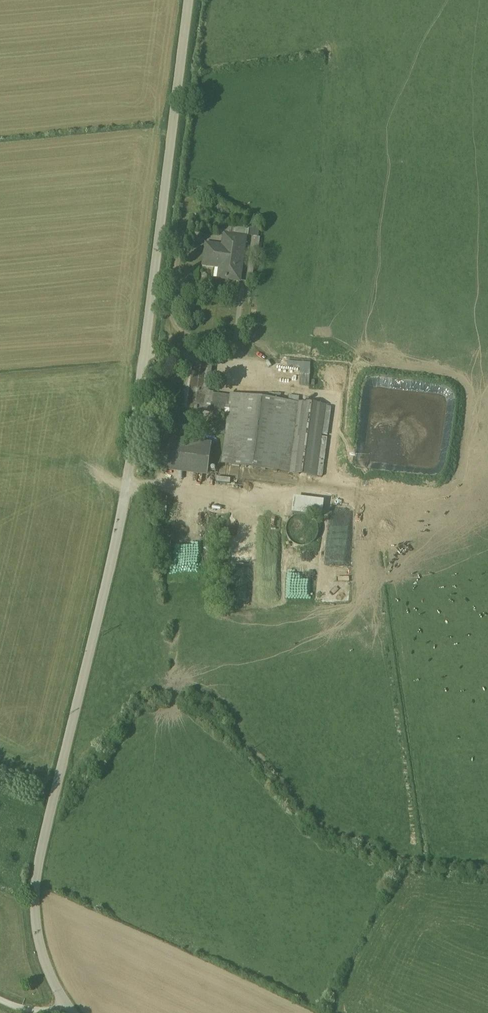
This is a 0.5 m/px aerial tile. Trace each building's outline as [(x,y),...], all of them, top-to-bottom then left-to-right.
[(245,238),(231,236),(229,249),(240,251),(240,252),(243,252),(245,238)] [(229,249),(207,246),(204,265),(227,268),(226,279),(239,281),(241,264),(239,263),(240,252),(240,251),(229,249)] [(275,375),(310,374),(310,360),(274,361),(275,375)] [(211,367),(191,365),(188,382),(187,382),(186,388),(188,388),(185,409),(196,410),(195,412),(197,412),(197,411),(198,411),(198,408),(197,408),(197,404),(211,406),(210,412),(226,414),(226,407),(230,407),(231,396),(213,394),(213,393),(208,392),(211,367)] [(325,405),(231,394),(231,396),(230,407),(222,465),(290,473),(316,476),(325,405)] [(212,444),(164,438),(161,463),(209,469),(212,444)] [(325,505),(294,501),(293,513),(323,516),(325,505)] [(317,538),(319,532),(317,526),(314,521),(308,517),(302,516),(296,517),(291,521),(287,526),(286,532),(287,538),(291,544),(296,547),(303,548),(309,547),(314,543),(317,538)] [(278,522),(266,523),(266,531),(278,530),(278,522)] [(346,563),(347,535),(331,534),(331,563),(346,563)] [(170,603),(159,605),(160,609),(158,610),(159,615),(171,613),(170,603)]
